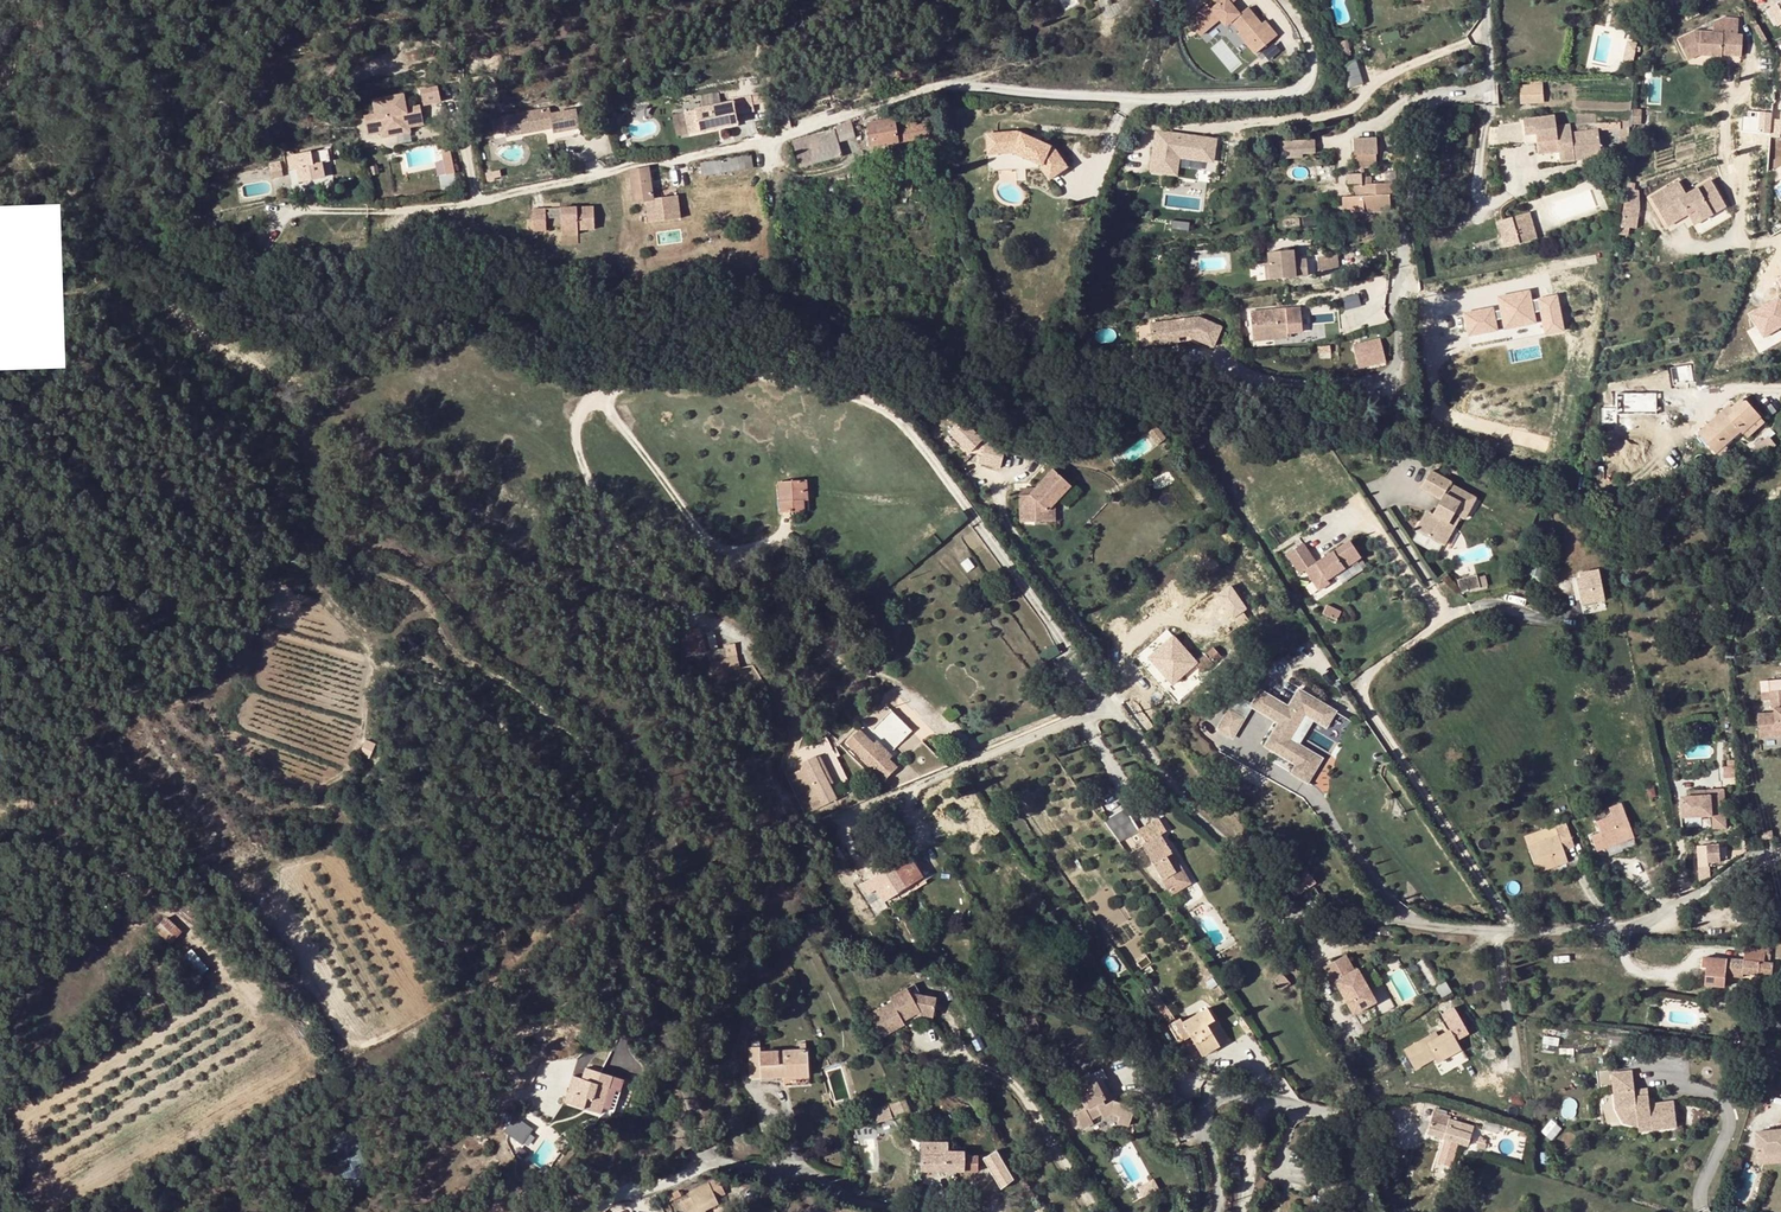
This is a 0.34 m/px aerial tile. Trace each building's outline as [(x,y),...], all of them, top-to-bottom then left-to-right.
[(1216,3),(1210,8),(1208,4),(1188,20),(1201,36),(1220,20),(1226,26),(1231,22),(1239,31),(1237,33),(1256,54),(1278,34),(1265,21),(1263,23),(1248,7),(1241,13),(1232,3),(1235,0),(1213,0),(1216,3)] [(1776,4),(1768,9),(1777,25),(1780,23),(1780,0),(1773,0),(1776,4)] [(1715,25),(1714,35),(1738,37),(1739,22),(1723,21),(1715,25)] [(1697,34),(1679,43),(1689,62),(1701,57),(1723,59),(1724,57),(1724,53),(1729,53),(1729,57),(1743,57),(1744,37),(1738,37),(1714,35),(1697,34)] [(1344,61),(1349,86),(1363,83),(1357,58),(1344,61)] [(1532,85),(1520,86),(1521,103),(1541,102),(1541,83),(1532,84),(1532,85)] [(440,90),(422,94),(426,109),(443,105),(440,90)] [(751,95),(752,103),(769,100),(767,92),(751,95)] [(735,101),(737,112),(753,109),(752,103),(751,95),(751,94),(734,98),(735,101)] [(735,101),(685,112),(689,134),(739,123),(737,112),(735,101)] [(366,121),(370,136),(382,133),(383,137),(385,142),(400,139),(398,130),(411,127),(412,131),(426,128),(424,116),(419,117),(418,110),(409,112),(408,109),(396,111),(395,109),(391,110),(392,112),(377,115),(378,118),(366,121)] [(504,119),(507,135),(522,132),(523,136),(548,131),(548,128),(553,127),(554,129),(555,134),(567,131),(569,138),(582,135),(581,129),(577,111),(552,116),(550,109),(504,119)] [(789,112),(776,114),(779,129),(791,127),(789,112)] [(1772,113),(1772,135),(1780,135),(1780,113),(1772,113)] [(915,115),(895,118),(899,141),(929,136),(927,123),(917,125),(915,115)] [(1522,119),(1522,122),(1524,143),(1535,142),(1537,154),(1557,152),(1558,162),(1573,161),(1572,153),(1599,150),(1596,122),(1555,127),(1553,116),(1522,119)] [(895,118),(869,124),(873,146),(899,141),(895,118)] [(1522,122),(1499,124),(1501,146),(1524,143),(1522,122)] [(851,123),(794,139),(801,167),(841,155),(838,142),(854,138),(851,123)] [(1499,124),(1491,125),(1493,146),(1501,146),(1499,124)] [(1155,137),(1171,139),(1173,128),(1157,126),(1155,137)] [(398,130),(400,139),(413,136),(412,131),(411,127),(398,130)] [(1215,136),(1173,128),(1171,139),(1155,137),(1151,165),(1175,169),(1178,151),(1212,157),(1215,136)] [(1018,130),(995,132),(996,153),(1015,152),(1040,164),(1039,166),(1048,180),(1066,167),(1052,146),(1038,140),(1037,143),(1030,140),(1032,137),(1018,130)] [(996,153),(995,132),(986,133),(988,153),(996,153)] [(1279,139),(1280,158),(1316,156),(1315,137),(1279,139)] [(1354,139),(1355,162),(1375,161),(1375,155),(1375,154),(1378,154),(1377,138),(1354,139)] [(447,174),(455,172),(452,146),(444,148),(447,174)] [(328,149),(288,157),(291,170),(298,169),(300,181),(326,176),(323,163),(330,161),(328,149)] [(1599,150),(1572,153),(1573,161),(1600,158),(1599,150)] [(936,151),(924,152),(925,168),(937,168),(936,151)] [(752,155),(702,164),(703,176),(753,167),(752,155)] [(1627,162),(1617,162),(1617,171),(1626,171),(1627,162)] [(280,163),(271,165),(273,171),(281,169),(280,163)] [(649,168),(632,170),(637,201),(647,199),(653,198),(649,168)] [(1362,174),(1348,174),(1349,184),(1354,184),(1363,184),(1362,177),(1362,174)] [(1371,176),(1362,177),(1363,184),(1354,184),(1354,196),(1351,196),(1352,211),(1388,210),(1387,207),(1390,206),(1389,194),(1397,194),(1397,182),(1371,184),(1371,176)] [(941,183),(929,183),(930,189),(930,195),(941,194),(941,189),(941,183)] [(1681,184),(1653,201),(1670,228),(1691,217),(1698,213),(1704,223),(1729,208),(1713,183),(1689,197),(1681,184)] [(653,198),(647,199),(650,222),(682,217),(678,194),(653,198)] [(596,207),(563,209),(564,235),(581,234),(581,230),(597,229),(596,207)] [(548,209),(535,210),(536,232),(549,231),(548,209)] [(1495,222),(1500,239),(1530,231),(1525,213),(1495,222)] [(1698,213),(1691,217),(1697,228),(1704,223),(1698,213)] [(1530,231),(1500,239),(1503,248),(1533,239),(1530,231)] [(1293,250),(1267,251),(1267,262),(1264,263),(1264,276),(1266,278),(1305,275),(1304,259),(1293,260),(1293,250)] [(1318,270),(1340,269),(1339,254),(1317,255),(1318,270)] [(1547,331),(1564,327),(1557,294),(1540,298),(1547,331)] [(1285,306),(1250,311),(1253,330),(1259,329),(1260,339),(1289,335),(1285,306)] [(1148,310),(1134,312),(1135,319),(1149,317),(1148,310)] [(1215,348),(1222,328),(1199,319),(1150,324),(1152,345),(1168,344),(1167,339),(1191,338),(1191,339),(1215,348)] [(1386,361),(1381,337),(1353,343),(1358,367),(1386,361)] [(1745,433),(1761,418),(1744,399),(1732,409),(1734,412),(1728,417),(1723,412),(1700,433),(1718,452),(1726,445),(1742,431),(1745,433)] [(980,461),(999,466),(1005,444),(982,438),(970,426),(975,422),(959,406),(947,418),(955,425),(949,431),(969,450),(974,445),(983,447),(980,461)] [(1729,406),(1723,412),(1728,417),(1734,412),(1732,409),(1729,406)] [(1765,423),(1761,418),(1745,433),(1749,438),(1765,423)] [(1159,426),(1151,432),(1159,445),(1167,439),(1159,426)] [(1542,463),(1546,450),(1528,445),(1524,458),(1542,463)] [(1726,445),(1718,452),(1721,455),(1729,448),(1726,445)] [(1042,479),(1056,498),(1070,483),(1052,468),(1042,479)] [(1029,493),(1018,494),(1019,514),(1029,514),(1029,520),(1045,520),(1044,510),(1052,502),(1056,498),(1042,479),(1034,488),(1029,493)] [(802,492),(807,492),(806,480),(779,482),(781,513),(803,512),(803,500),(802,492)] [(1428,519),(1419,535),(1447,550),(1462,521),(1467,523),(1478,503),(1453,490),(1450,496),(1427,484),(1423,492),(1445,504),(1435,524),(1428,519)] [(1772,488),(1762,497),(1770,506),(1780,498),(1772,488)] [(1053,519),(1052,502),(1044,510),(1045,520),(1053,519)] [(1306,549),(1290,560),(1303,579),(1308,576),(1322,596),(1332,589),(1330,585),(1363,563),(1352,546),(1319,568),(1306,549)] [(1577,570),(1581,603),(1605,599),(1600,566),(1577,570)] [(1460,589),(1480,588),(1478,575),(1459,576),(1460,589)] [(1234,621),(1248,612),(1231,583),(1217,592),(1234,621)] [(686,628),(688,653),(706,652),(704,626),(686,628)] [(1170,629),(1144,652),(1173,684),(1199,661),(1170,629)] [(717,646),(718,670),(739,669),(738,644),(717,646)] [(1215,648),(1194,666),(1201,674),(1222,656),(1215,648)] [(1237,695),(1216,729),(1233,740),(1252,707),(1278,723),(1264,747),(1295,765),(1290,774),(1308,785),(1324,758),(1301,745),(1314,721),(1327,728),(1337,711),(1299,688),(1289,706),(1260,688),(1251,703),(1237,695)] [(1757,719),(1759,737),(1777,736),(1777,740),(1780,740),(1780,694),(1770,695),(1771,714),(1775,713),(1775,717),(1757,719)] [(857,731),(846,742),(885,780),(897,767),(889,760),(892,756),(890,753),(912,731),(891,710),(864,738),(857,731)] [(1695,740),(1687,742),(1690,755),(1698,754),(1695,740)] [(814,757),(801,763),(823,806),(836,799),(814,757)] [(1692,797),(1682,797),(1683,817),(1713,816),(1713,824),(1727,823),(1725,789),(1711,790),(1712,796),(1692,797)] [(1106,819),(1120,841),(1140,828),(1125,806),(1106,819)] [(1609,830),(1601,833),(1593,836),(1597,850),(1634,836),(1629,822),(1620,826),(1612,807),(1602,811),(1609,830)] [(1165,832),(1157,818),(1137,831),(1144,844),(1161,834),(1165,832)] [(1589,825),(1593,836),(1601,833),(1597,822),(1589,825)] [(1559,836),(1547,841),(1553,850),(1562,863),(1567,862),(1565,851),(1561,843),(1571,839),(1566,823),(1556,827),(1559,836)] [(1763,830),(1764,839),(1774,838),(1774,829),(1763,830)] [(1161,834),(1144,844),(1142,845),(1162,878),(1175,871),(1167,856),(1172,853),(1161,834)] [(1574,847),(1571,839),(1561,843),(1565,851),(1574,847)] [(1537,872),(1562,863),(1553,850),(1547,841),(1529,847),(1537,872)] [(1720,845),(1699,846),(1700,868),(1716,867),(1716,862),(1721,862),(1720,845)] [(1728,845),(1720,845),(1721,862),(1729,861),(1728,845)] [(1181,868),(1172,853),(1167,856),(1175,871),(1181,868)] [(908,854),(881,871),(896,894),(922,877),(908,854)] [(1305,866),(1297,872),(1300,876),(1287,885),(1295,896),(1316,881),(1305,866)] [(1175,871),(1162,878),(1171,893),(1189,883),(1181,868),(1175,871)] [(193,949),(186,955),(201,972),(208,965),(193,949)] [(1771,976),(1773,963),(1760,962),(1760,952),(1744,951),(1744,961),(1708,958),(1706,985),(1725,987),(1726,977),(1743,978),(1743,974),(1771,976)] [(1344,956),(1323,968),(1332,983),(1335,982),(1354,1014),(1376,1002),(1357,969),(1353,971),(1344,956)] [(1281,973),(1274,980),(1282,989),(1290,983),(1281,973)] [(918,984),(911,988),(917,999),(924,995),(918,984)] [(895,1001),(873,1014),(885,1036),(907,1024),(906,1020),(904,1018),(909,1015),(911,1018),(923,1011),(936,1014),(939,998),(924,995),(917,999),(911,988),(893,998),(895,1001)] [(1202,1055),(1219,1045),(1206,1024),(1213,1020),(1207,1008),(1183,1023),(1180,1018),(1169,1026),(1179,1043),(1190,1036),(1202,1055)] [(994,1012),(989,1014),(993,1021),(998,1018),(994,1012)] [(1033,1016),(1022,1020),(1027,1032),(1038,1027),(1033,1016)] [(1453,1016),(1445,1021),(1450,1030),(1439,1036),(1432,1040),(1430,1036),(1404,1050),(1415,1070),(1435,1058),(1437,1063),(1461,1050),(1455,1040),(1463,1035),(1453,1016)] [(1226,1041),(1213,1020),(1206,1024),(1219,1045),(1226,1041)] [(1432,1040),(1439,1036),(1436,1032),(1430,1036),(1432,1040)] [(806,1049),(805,1043),(800,1043),(801,1049),(761,1052),(760,1047),(750,1047),(751,1078),(809,1075),(808,1049),(806,1049)] [(1098,1065),(1070,1081),(1083,1105),(1072,1111),(1080,1125),(1091,1119),(1089,1115),(1098,1110),(1100,1114),(1107,1109),(1116,1111),(1116,1117),(1128,1120),(1133,1103),(1110,1096),(1103,1099),(1097,1087),(1103,1084),(1099,1077),(1103,1075),(1098,1065)] [(583,1079),(573,1076),(565,1102),(610,1116),(618,1091),(614,1089),(617,1078),(586,1068),(583,1079)] [(1649,1102),(1649,1098),(1634,1098),(1633,1092),(1632,1072),(1612,1073),(1614,1093),(1621,1093),(1622,1109),(1627,1118),(1639,1124),(1650,1124),(1651,1130),(1677,1128),(1675,1105),(1655,1106),(1654,1102),(1649,1102)] [(1110,1096),(1103,1084),(1097,1087),(1103,1099),(1110,1096)] [(1173,1097),(1177,1103),(1187,1097),(1183,1090),(1173,1097)] [(910,1111),(904,1097),(899,1100),(889,1106),(892,1120),(910,1111)] [(1187,1097),(1177,1103),(1179,1106),(1189,1099),(1187,1097)] [(877,1124),(892,1120),(889,1106),(874,1109),(876,1122),(877,1124)] [(515,1115),(505,1130),(524,1142),(534,1127),(515,1115)] [(1448,1121),(1442,1139),(1468,1146),(1472,1134),(1460,1130),(1461,1124),(1448,1121)] [(955,1125),(947,1127),(947,1139),(955,1139),(955,1125)] [(1780,1153),(1780,1130),(1762,1132),(1764,1154),(1780,1153)] [(947,1142),(921,1142),(921,1171),(978,1172),(978,1155),(965,1155),(965,1151),(954,1151),(954,1148),(948,1148),(947,1142)] [(998,1153),(982,1161),(999,1190),(1014,1182),(998,1153)] [(1764,1154),(1765,1163),(1780,1162),(1780,1153),(1764,1154)] [(703,1210),(718,1203),(716,1197),(725,1193),(718,1179),(689,1192),(691,1197),(680,1202),(685,1211),(699,1211),(703,1210)] [(863,1180),(851,1180),(851,1186),(851,1192),(863,1195),(863,1180)] [(679,1190),(668,1195),(671,1201),(682,1196),(679,1190)]
